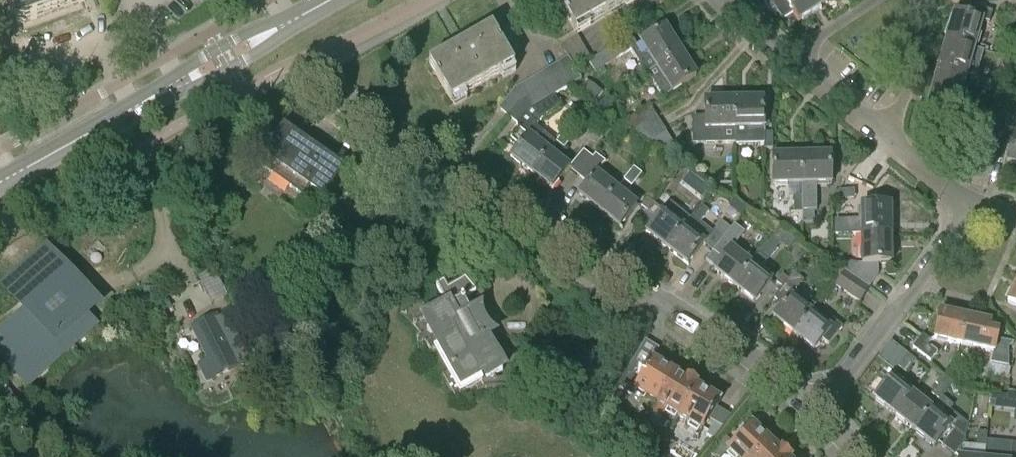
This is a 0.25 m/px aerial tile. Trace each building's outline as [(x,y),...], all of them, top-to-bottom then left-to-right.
[(84,0),(8,0),(16,25),(85,2),(84,0)] [(575,33),(632,0),(556,0),(575,33)] [(819,0),(778,0),(772,4),(782,19),(792,12),(798,22),(823,6),(819,0)] [(953,12),(945,40),(973,48),(981,21),(988,23),(991,12),(971,7),(968,16),(953,12)] [(647,73),(680,52),(665,27),(636,45),(630,34),(588,61),(595,73),(630,50),(641,67),(629,74),(633,81),(645,75),(647,73)] [(492,29),(460,47),(428,65),(451,104),(514,68),(492,29)] [(945,40),(937,68),(966,76),(976,79),(983,52),(973,49),(973,48),(945,40)] [(999,65),(1001,56),(986,51),(983,60),(999,65)] [(696,77),(680,52),(647,73),(663,98),(671,92),(696,77)] [(567,57),(557,63),(570,86),(581,80),(575,70),(567,57)] [(570,86),(557,63),(547,69),(560,92),(570,86)] [(937,68),(930,96),(958,104),(966,76),(937,68)] [(560,92),(547,69),(537,75),(550,98),(554,96),(560,92)] [(537,75),(527,81),(540,104),(550,98),(537,75)] [(993,83),(978,79),(975,88),(991,93),(993,83)] [(604,93),(586,80),(576,92),(594,106),(604,93)] [(527,81),(517,87),(522,97),(530,110),(540,104),(527,81)] [(517,87),(515,88),(512,90),(513,91),(498,109),(507,117),(522,97),(517,87)] [(530,110),(516,124),(517,129),(508,140),(518,148),(510,157),(531,173),(548,151),(555,143),(535,126),(542,117),(560,107),(554,96),(550,98),(540,104),(530,110)] [(958,104),(930,96),(922,124),(950,132),(958,104)] [(530,110),(522,97),(507,117),(516,124),(530,110)] [(734,100),(734,130),(763,129),(763,99),(734,100)] [(734,130),(734,100),(704,100),(705,121),(693,121),(693,143),(734,143),(734,130)] [(1011,104),(1004,128),(1015,131),(1015,106),(1011,104)] [(635,134),(658,119),(649,106),(621,124),(635,134)] [(989,112),(983,133),(996,137),(1002,116),(989,112)] [(666,132),(658,119),(635,134),(649,143),(666,132)] [(342,171),(316,152),(283,128),(257,164),(303,197),(309,189),(322,198),(342,171)] [(574,136),(566,130),(556,143),(564,149),(574,136)] [(672,141),(666,132),(649,143),(662,149),(672,141)] [(967,146),(970,137),(953,132),(952,141),(967,146)] [(772,133),(763,133),(763,150),(772,150),(772,133)] [(1014,134),(1006,163),(1015,166),(1015,134),(1014,134)] [(584,150),(569,168),(568,169),(577,176),(593,158),(584,150)] [(548,151),(531,173),(551,190),(568,169),(569,168),(548,151)] [(596,153),(593,158),(577,176),(587,184),(596,173),(606,161),(596,153)] [(802,214),(802,223),(813,223),(813,210),(815,210),(815,185),(831,185),(830,155),(801,156),(802,185),(801,198),(802,214)] [(801,156),(772,156),(772,186),(788,185),(802,185),(801,156)] [(633,168),(623,180),(631,187),(641,174),(633,168)] [(596,173),(587,184),(578,195),(598,211),(616,189),(596,173)] [(616,189),(598,211),(619,228),(636,206),(627,198),(616,190),(616,189)] [(838,200),(854,200),(854,190),(837,190),(838,200)] [(647,212),(654,203),(647,198),(641,206),(647,212)] [(802,214),(801,198),(793,198),(793,214),(802,214)] [(663,210),(645,233),(666,249),(684,227),(690,219),(670,202),(663,210)] [(654,203),(647,212),(653,217),(660,208),(654,203)] [(684,227),(666,249),(686,265),(703,244),(712,252),(728,233),(718,225),(711,234),(699,224),(709,212),(701,205),(691,218),(684,227)] [(861,235),(891,235),(890,205),(860,205),(861,235)] [(834,235),(845,235),(845,220),(834,220),(834,235)] [(733,227),(728,233),(712,252),(705,261),(715,268),(713,270),(733,287),(751,265),(731,249),(743,234),(733,227)] [(891,235),(861,235),(861,264),(850,264),(845,261),(840,269),(844,271),(869,289),(878,275),(878,264),(891,264),(891,235)] [(774,237),(751,265),(733,287),(754,303),(771,281),(759,271),(777,249),(775,248),(780,242),(774,237)] [(0,341),(0,349),(29,380),(88,326),(83,320),(95,309),(56,265),(45,254),(22,275),(8,287),(18,299),(31,313),(0,341)] [(222,286),(214,270),(198,278),(206,294),(222,286)] [(869,289),(844,271),(834,286),(860,303),(869,289)] [(788,279),(781,287),(773,298),(783,306),(773,318),(793,335),(815,307),(795,291),(804,281),(793,272),(788,279)] [(781,287),(788,279),(782,274),(775,283),(781,287)] [(503,371),(486,341),(485,338),(492,334),(487,330),(483,324),(480,318),(479,310),(471,314),(463,300),(470,296),(475,291),(464,279),(458,284),(447,290),(443,283),(436,288),(447,307),(423,320),(439,348),(431,352),(443,375),(451,371),(461,388),(464,386),(467,391),(482,382),(479,378),(483,375),(486,381),(503,371)] [(1007,302),(1015,306),(1015,282),(1007,302)] [(154,320),(170,312),(164,301),(148,309),(154,320)] [(815,307),(793,335),(813,351),(821,340),(828,345),(842,328),(815,307)] [(959,345),(965,318),(939,312),(934,339),(959,345)] [(216,316),(192,327),(208,360),(199,364),(207,381),(238,366),(237,365),(248,360),(226,315),(217,319),(216,316)] [(965,318),(959,345),(993,352),(990,364),(1008,368),(1008,348),(1013,344),(1013,343),(996,340),(998,333),(989,331),(990,323),(965,318)] [(922,335),(919,338),(912,348),(930,362),(936,353),(927,346),(930,341),(922,335)] [(905,374),(915,361),(907,354),(897,367),(905,374)] [(656,404),(674,374),(652,360),(647,367),(634,359),(617,387),(631,396),(634,390),(656,404)] [(674,374),(656,404),(650,414),(660,420),(666,410),(679,417),(697,388),(695,387),(697,383),(688,377),(685,381),(674,374)] [(935,384),(938,386),(931,395),(939,401),(953,384),(942,375),(935,384)] [(893,415),(911,393),(891,377),(873,399),(893,415)] [(6,387),(0,392),(0,411),(15,398),(6,387)] [(697,388),(679,417),(701,431),(719,402),(697,388)] [(931,409),(911,393),(893,415),(913,431),(931,409)] [(943,419),(931,409),(913,431),(934,448),(948,430),(952,433),(941,446),(954,456),(964,444),(968,425),(950,411),(943,419)] [(637,433),(642,426),(636,421),(630,428),(637,433)] [(770,444),(751,425),(727,450),(734,456),(758,456),(770,444)] [(652,433),(642,426),(637,433),(647,440),(652,433)] [(621,441),(634,452),(642,442),(630,431),(621,441)] [(986,441),(987,433),(977,432),(975,456),(984,456),(986,441)] [(670,453),(670,452),(675,444),(665,439),(661,446),(670,453)] [(986,441),(984,456),(1015,456),(1015,444),(986,441)] [(646,443),(636,456),(637,456),(665,456),(646,443)] [(770,444),(758,456),(791,456),(782,449),(779,452),(770,444)]
